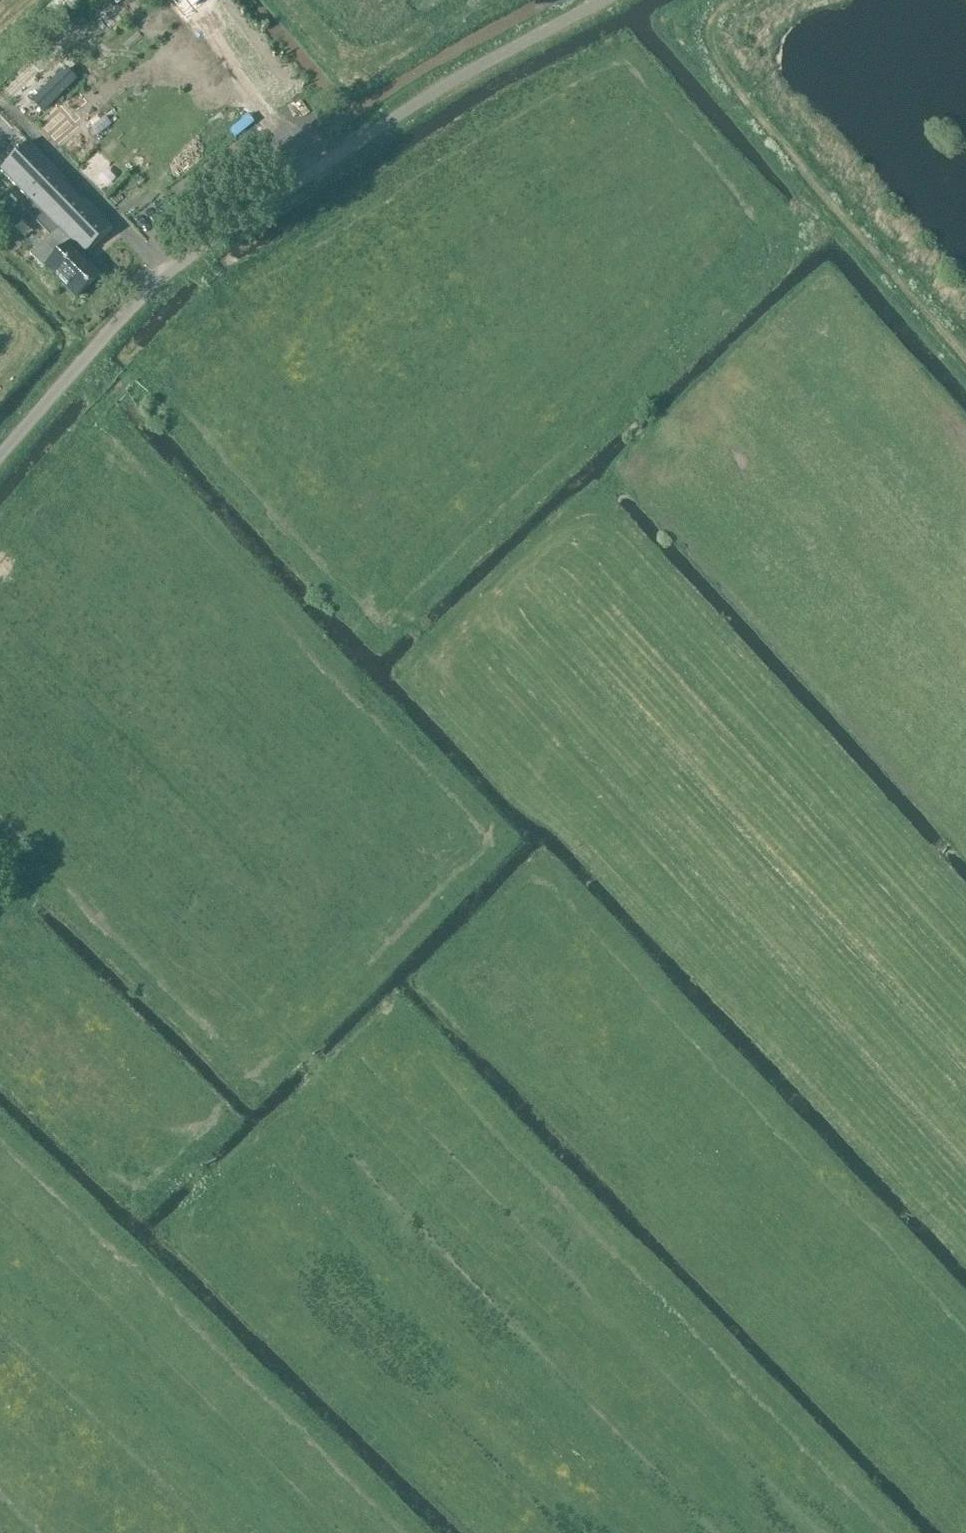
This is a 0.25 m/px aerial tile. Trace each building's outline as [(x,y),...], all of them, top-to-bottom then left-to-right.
[(21,103),(31,112),(51,90),(41,81),(21,103)] [(29,143),(0,171),(0,172),(2,173),(0,175),(0,225),(4,229),(31,203),(55,229),(29,255),(44,271),(46,269),(76,300),(101,276),(85,260),(115,232),(29,143)] [(112,179),(123,168),(100,145),(89,156),(112,179)]
